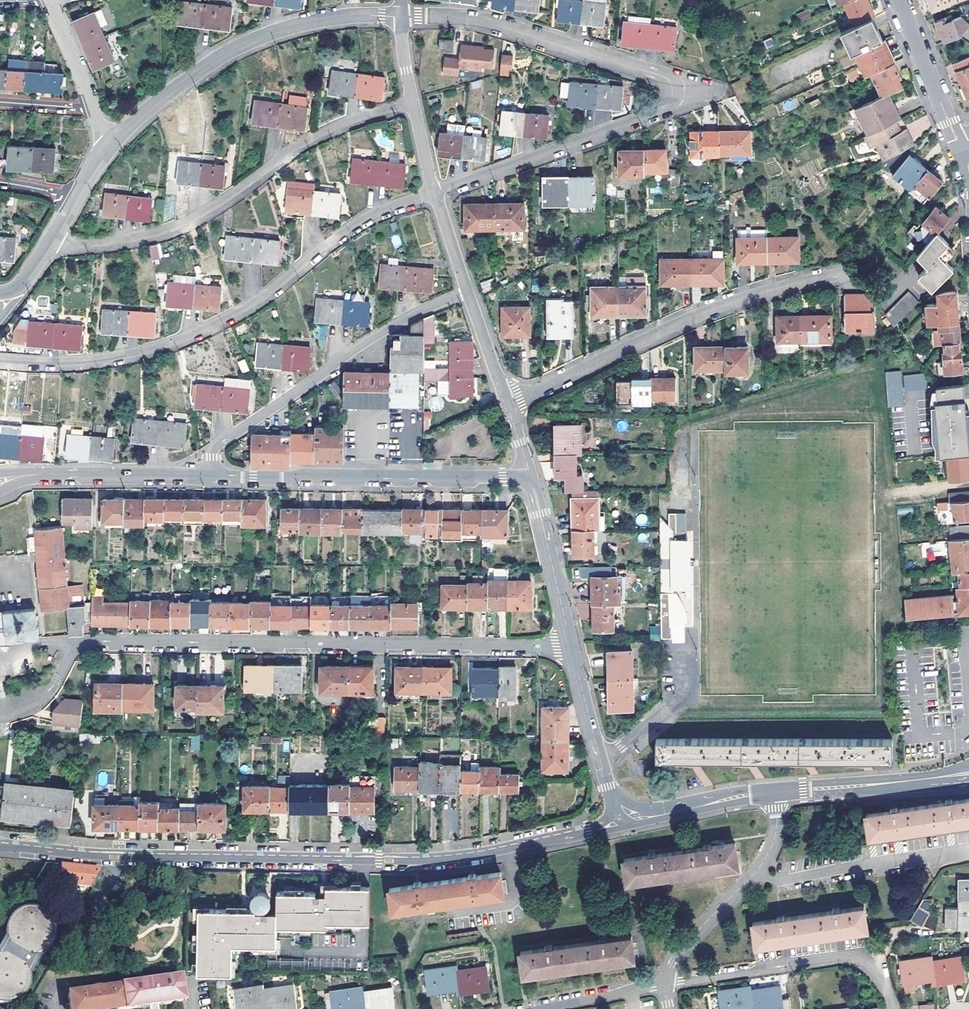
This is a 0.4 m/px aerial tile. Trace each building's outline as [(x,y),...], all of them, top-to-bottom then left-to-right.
[(203,24),(205,3),(180,0),(178,21),(203,24)] [(515,6),(538,8),(539,0),(516,0),(515,6)] [(583,0),(560,0),(558,17),(581,20),(583,0)] [(585,0),(583,0),(581,20),(605,22),(607,2),(585,0)] [(872,16),(875,15),(868,0),(847,0),(843,2),(854,25),(872,16)] [(933,10),(958,0),(929,0),(933,10)] [(205,3),(203,24),(229,26),(231,5),(205,3)] [(85,44),(105,35),(101,26),(108,23),(102,8),(95,11),(94,11),(90,12),(89,9),(85,11),(86,14),(74,19),(85,44)] [(809,11),(798,13),(799,21),(811,19),(809,11)] [(961,34),(968,25),(968,22),(963,16),(955,20),(952,14),(937,21),(945,41),(961,34)] [(624,22),(641,23),(642,16),(625,15),(624,22)] [(877,26),(872,16),(854,25),(840,31),(851,54),(855,52),(883,39),(877,26)] [(648,45),(650,24),(641,23),(624,22),(622,43),(648,45)] [(650,24),(648,45),(675,47),(676,26),(650,24)] [(449,44),(452,35),(441,32),(438,40),(438,41),(449,44)] [(105,35),(85,44),(95,68),(115,59),(105,35)] [(886,37),(883,39),(893,61),(897,59),(886,37)] [(771,38),(764,41),(767,48),(774,45),(771,38)] [(883,39),(855,52),(865,75),(870,72),(893,61),(883,39)] [(481,46),(457,43),(456,57),(441,55),(439,70),(454,73),(455,66),(478,69),(478,65),(489,66),(491,50),(481,48),(481,46)] [(512,68),(513,56),(503,55),(501,70),(509,71),(509,67),(512,68)] [(953,62),(967,97),(968,97),(968,56),(953,62)] [(870,72),(881,96),(888,92),(902,86),(896,72),(898,71),(893,61),(870,72)] [(45,90),(46,74),(47,64),(28,63),(28,67),(28,73),(27,89),(33,90),(45,90)] [(356,95),(359,72),(333,69),(329,91),(356,95)] [(845,73),(850,83),(860,79),(855,69),(845,73)] [(8,73),(0,72),(0,88),(7,88),(8,73)] [(359,72),(356,95),(381,98),(384,76),(359,72)] [(27,89),(28,73),(17,73),(8,73),(7,88),(27,89)] [(46,74),(45,90),(64,91),(65,75),(46,74)] [(596,107),(598,84),(575,82),(566,81),(565,96),(574,97),(573,105),(596,107)] [(598,84),(596,107),(619,110),(622,87),(598,84)] [(895,120),(900,117),(894,105),(888,92),(881,96),(856,107),(868,134),(895,120)] [(280,123),(283,101),(258,97),(255,119),(280,123)] [(283,101),(280,123),(306,126),(309,104),(283,101)] [(524,134),(526,112),(504,109),(501,131),(524,134)] [(587,121),(609,122),(609,111),(587,110),(587,121)] [(526,112),(524,134),(548,137),(550,114),(526,112)] [(905,128),(899,130),(895,133),(894,130),(893,128),(897,126),(895,120),(868,134),(873,144),(881,141),(884,146),(889,156),(902,149),(906,147),(904,142),(910,139),(905,128)] [(691,154),(719,154),(719,152),(719,130),(692,129),(691,154)] [(751,130),(719,130),(719,152),(751,152),(751,130)] [(463,155),(465,134),(442,131),(440,152),(463,155)] [(465,134),(463,155),(487,157),(489,136),(465,134)] [(873,144),(868,134),(865,135),(852,141),(873,144)] [(881,141),(873,144),(877,150),(884,146),(881,141)] [(33,167),(34,147),(11,146),(10,165),(28,166),(33,167)] [(34,147),(33,167),(38,167),(56,169),(57,149),(34,147)] [(620,174),(644,174),(644,149),(620,149),(620,174)] [(666,149),(644,149),(644,174),(645,174),(645,170),(667,170),(666,149)] [(892,161),(899,167),(909,155),(902,149),(892,161)] [(909,155),(899,167),(892,175),(901,182),(902,180),(911,188),(926,170),(909,155)] [(378,181),(380,160),(354,156),(351,177),(378,181)] [(380,160),(378,181),(403,184),(406,163),(380,160)] [(201,182),(202,163),(179,161),(178,181),(201,182)] [(202,163),(201,182),(225,184),(226,165),(202,163)] [(941,182),(926,170),(911,188),(906,194),(922,207),(941,182)] [(582,175),(569,176),(569,200),(594,200),(594,175),(582,175)] [(544,201),(569,200),(569,176),(544,176),(544,201)] [(313,212),(315,190),(288,188),(286,209),(313,212)] [(315,190),(313,212),(338,214),(340,193),(315,190)] [(126,217),(129,198),(105,194),(102,213),(126,217)] [(129,198),(126,217),(149,220),(152,201),(129,198)] [(495,203),(466,203),(467,228),(495,228),(495,203)] [(524,203),(495,203),(495,228),(524,228),(524,203)] [(931,227),(937,232),(938,231),(950,217),(935,204),(917,226),(926,233),(931,227)] [(946,259),(953,252),(946,245),(949,243),(938,231),(937,232),(917,255),(928,267),(920,275),(933,289),(955,268),(946,259)] [(16,255),(15,233),(0,233),(0,255),(16,255)] [(390,238),(396,248),(403,244),(397,234),(390,238)] [(799,237),(768,238),(768,261),(799,261),(799,237)] [(251,261),(252,240),(226,238),(225,259),(251,261)] [(768,238),(738,238),(738,262),(768,261),(768,238)] [(252,240),(251,261),(277,263),(278,242),(252,240)] [(946,245),(953,252),(955,250),(949,243),(946,245)] [(160,244),(149,246),(151,260),(162,258),(160,244)] [(396,256),(394,264),(409,267),(410,259),(396,256)] [(693,286),(710,286),(710,283),(724,283),(724,261),(693,262),(693,283),(693,286)] [(406,287),(409,267),(394,264),(384,262),(381,283),(406,287)] [(662,287),(673,286),(673,284),(693,283),(693,262),(662,262),(662,287)] [(409,267),(406,287),(433,291),(436,271),(409,267)] [(491,279),(480,283),(483,292),(494,289),(491,279)] [(194,306),(195,286),(169,284),(168,304),(194,306)] [(647,285),(618,286),(619,315),(647,314),(647,285)] [(195,286),(194,306),(220,308),(221,288),(195,286)] [(618,286),(592,286),(592,305),(591,305),(591,311),(592,310),(592,314),(592,320),(604,320),(606,319),(607,318),(608,316),(608,315),(619,315),(618,286)] [(895,326),(920,301),(910,291),(886,314),(895,326)] [(956,322),(959,322),(957,291),(939,292),(939,303),(928,304),(929,324),(931,324),(940,324),(956,322)] [(862,300),(862,293),(846,293),(846,326),(858,326),(858,329),(858,332),(863,331),(863,329),(876,329),(875,298),(872,294),(868,299),(865,300),(862,300)] [(353,296),(353,301),(366,302),(367,295),(357,294),(353,296)] [(342,321),(344,300),(319,298),(317,318),(342,321)] [(564,298),(548,299),(549,335),(574,334),(574,301),(564,301),(564,298)] [(344,300),(342,321),(369,324),(371,303),(366,302),(353,301),(344,300)] [(50,302),(49,312),(57,313),(58,303),(50,302)] [(531,305),(503,305),(503,320),(507,323),(507,335),(531,335),(531,305)] [(129,332),(130,310),(104,308),(103,330),(129,332)] [(130,310),(129,332),(152,333),(153,312),(130,310)] [(433,314),(423,319),(423,343),(432,343),(433,314)] [(778,342),(801,341),(800,315),(778,316),(778,342)] [(831,315),(800,315),(801,341),(832,341),(831,315)] [(391,372),(391,404),(395,404),(410,404),(424,405),(423,379),(423,367),(423,343),(423,319),(423,317),(416,321),(410,324),(410,335),(391,334),(391,372)] [(56,345),(58,323),(33,322),(32,330),(19,330),(18,336),(18,343),(28,344),(29,338),(32,338),(32,344),(56,345)] [(944,345),(959,344),(961,343),(960,329),(957,329),(956,322),(940,324),(940,331),(935,332),(936,346),(943,345),(944,345)] [(58,323),(56,345),(82,347),(83,325),(58,323)] [(451,367),(472,367),(472,342),(451,341),(451,367)] [(283,365),(284,345),(258,342),(257,362),(283,365)] [(959,344),(944,345),(945,352),(944,352),(945,362),(938,363),(939,376),(954,374),(953,372),(963,372),(961,351),(960,351),(959,344)] [(284,345),(283,365),(308,367),(310,347),(284,345)] [(696,369),(726,369),(726,346),(696,346),(696,369)] [(726,346),(726,369),(726,371),(749,371),(749,346),(726,346)] [(246,359),(238,361),(241,373),(249,371),(246,359)] [(423,367),(423,379),(447,378),(447,368),(423,367)] [(472,367),(451,367),(451,393),(473,393),(472,367)] [(391,404),(391,372),(345,371),(344,404),(368,404),(391,404)] [(902,371),(886,372),(889,407),(904,406),(902,371)] [(926,375),(905,376),(906,392),(928,390),(926,375)] [(651,377),(651,397),(677,396),(676,376),(651,377)] [(651,397),(651,377),(640,377),(640,379),(616,379),(616,401),(630,401),(630,403),(633,403),(633,401),(651,401),(651,397)] [(328,384),(335,395),(342,391),(334,379),(328,384)] [(220,408),(223,387),(198,383),(195,404),(220,408)] [(936,387),(937,402),(965,400),(964,384),(936,387)] [(223,387),(220,408),(246,412),(248,391),(223,387)] [(968,453),(968,442),(965,400),(937,402),(935,402),(939,456),(948,455),(968,453)] [(158,441),(160,419),(135,416),(133,438),(158,441)] [(160,419),(158,441),(184,444),(187,422),(160,419)] [(576,453),(581,452),(581,441),(589,441),(589,421),(578,421),(578,424),(556,425),(557,453),(576,453)] [(315,433),(315,460),(328,460),(338,460),(344,460),(344,427),(315,427),(315,433)] [(291,459),(291,432),(291,430),(281,429),(281,434),(253,433),(253,464),(263,464),(272,464),(291,464),(291,459)] [(21,433),(0,431),(0,453),(20,455),(21,433)] [(315,460),(315,433),(291,432),(291,459),(298,460),(300,460),(315,460)] [(21,433),(20,455),(42,456),(44,435),(21,433)] [(89,455),(91,435),(68,433),(66,453),(89,455)] [(91,435),(89,455),(112,457),(113,437),(91,435)] [(577,475),(576,453),(557,453),(557,476),(564,476),(565,491),(573,491),(584,490),(583,475),(577,475)] [(948,455),(950,480),(968,478),(968,453),(948,455)] [(573,491),(574,529),(593,529),(599,529),(598,490),(584,490),(573,491)] [(949,494),(949,503),(968,501),(968,493),(949,494)] [(75,500),(75,497),(64,497),(64,519),(75,519),(75,524),(93,525),(93,497),(84,497),(84,500),(75,500)] [(125,524),(125,499),(104,498),(103,524),(125,524)] [(125,499),(125,524),(145,524),(145,517),(145,499),(125,499)] [(165,517),(165,499),(145,499),(145,517),(165,517)] [(185,517),(185,499),(165,499),(165,517),(185,517)] [(185,517),(204,517),(204,499),(185,499),(185,517)] [(204,499),(204,517),(223,517),(224,499),(204,499)] [(242,518),(243,499),(224,499),(223,517),(242,518)] [(266,526),(266,499),(243,499),(242,518),(242,523),(242,525),(266,526)] [(936,506),(937,510),(953,509),(954,521),(968,520),(968,501),(949,503),(939,503),(936,504),(936,506)] [(282,530),(300,530),(301,508),(282,508),(282,530)] [(323,508),(301,508),(300,530),(300,532),(323,532),(323,508)] [(343,509),(323,508),(323,532),(343,532),(343,509)] [(363,509),(343,509),(343,532),(363,532),(363,531),(363,509)] [(403,509),(363,509),(363,531),(403,531),(403,529),(403,509)] [(423,509),(403,509),(403,529),(423,529),(423,509)] [(443,510),(423,509),(423,529),(423,540),(443,540),(443,510)] [(443,510),(443,540),(463,540),(463,532),(463,510),(443,510)] [(483,510),(463,510),(463,532),(483,532),(483,510)] [(483,536),(491,536),(491,544),(507,544),(507,536),(508,536),(508,510),(496,510),(483,510),(483,532),(483,536)] [(668,514),(668,525),(668,530),(684,531),(684,514),(668,514)] [(678,594),(674,594),(673,587),(688,587),(688,537),(685,537),(684,531),(668,530),(668,525),(660,516),(661,591),(669,591),(669,618),(673,618),(673,621),(685,620),(685,616),(684,611),(683,607),(682,602),(680,598),(678,594)] [(67,588),(63,525),(36,526),(43,608),(68,606),(71,635),(77,634),(91,632),(92,626),(92,620),(87,620),(85,603),(84,603),(83,595),(81,595),(81,588),(67,588)] [(955,527),(956,539),(968,538),(968,526),(955,527)] [(593,529),(574,529),(574,554),(594,554),(593,529)] [(953,572),(960,572),(968,571),(968,539),(950,540),(953,572)] [(945,543),(926,545),(927,558),(946,556),(945,543)] [(968,586),(968,571),(960,572),(961,587),(968,586)] [(591,576),(592,604),(595,604),(612,603),(617,603),(616,576),(591,576)] [(489,580),(489,583),(488,608),(508,608),(509,581),(489,580)] [(532,581),(509,581),(508,608),(531,608),(532,581)] [(469,583),(469,585),(468,607),(488,608),(489,583),(469,583)] [(468,607),(469,585),(443,584),(443,607),(468,607)] [(959,595),(960,613),(968,612),(968,586),(961,587),(958,587),(959,595)] [(905,599),(907,617),(960,613),(959,595),(905,599)] [(104,598),(92,598),(92,620),(92,626),(104,626),(104,623),(132,624),(132,603),(104,603),(104,598)] [(191,599),(191,602),(191,625),(194,625),(211,625),(212,602),(212,599),(191,599)] [(132,600),(132,603),(132,624),(151,625),(152,601),(132,600)] [(152,600),(152,601),(151,625),(171,625),(171,624),(172,602),(172,601),(152,600)] [(251,601),(251,603),(251,625),(255,625),(271,625),(271,605),(271,601),(251,601)] [(174,602),(172,602),(171,624),(191,625),(191,602),(174,602)] [(231,603),(212,602),(211,625),(231,625),(231,603)] [(418,603),(391,602),(391,603),(391,626),(417,626),(418,603)] [(251,603),(231,603),(231,625),(251,625),(251,603)] [(371,603),(371,604),(371,626),(391,626),(391,603),(371,603)] [(612,603),(595,604),(595,628),(612,628),(612,603)] [(311,604),(311,605),(311,625),(314,625),(331,626),(331,604),(311,604)] [(351,604),(331,604),(331,626),(348,626),(351,626),(351,604)] [(371,604),(351,604),(351,626),(371,626),(371,604)] [(590,619),(589,604),(578,604),(578,619),(590,619)] [(291,605),(271,605),(271,625),(291,625),(291,605)] [(311,605),(291,605),(291,625),(302,625),(311,625),(311,605)] [(10,643),(10,640),(25,638),(25,639),(39,638),(38,619),(36,619),(35,608),(5,611),(6,630),(0,631),(0,644),(10,643)] [(660,640),(659,626),(649,627),(650,641),(660,640)] [(608,650),(608,678),(632,678),(632,650),(608,650)] [(246,688),(274,688),(274,665),(246,664),(246,688)] [(302,665),(274,665),(274,688),(302,689),(302,665)] [(349,665),(322,665),(321,690),(349,690),(349,665)] [(373,666),(349,665),(349,690),(373,690),(373,666)] [(424,666),(396,666),(396,691),(424,692),(424,666)] [(452,667),(424,666),(424,692),(441,692),(441,697),(452,697),(452,667)] [(484,670),(484,668),(473,667),(472,695),(499,696),(499,670),(493,670),(484,670)] [(499,667),(499,670),(499,696),(499,697),(516,697),(516,677),(513,677),(512,668),(499,667)] [(608,678),(609,701),(613,701),(613,709),(633,709),(632,678),(608,678)] [(124,708),(124,683),(96,683),(96,707),(93,707),(93,713),(124,713),(124,708)] [(153,683),(124,683),(124,708),(153,708),(153,683)] [(177,706),(199,706),(199,684),(177,684),(177,706)] [(224,684),(199,684),(199,706),(199,709),(224,709),(224,684)] [(81,729),(83,703),(65,702),(55,712),(54,727),(81,729)] [(543,706),(543,738),(564,739),(568,739),(569,731),(569,707),(543,706)] [(376,716),(375,736),(386,736),(386,717),(376,716)] [(191,751),(200,750),(199,736),(190,736),(191,751)] [(568,770),(568,749),(564,749),(564,739),(543,738),(542,770),(568,770)] [(741,759),(750,759),(799,759),(808,759),(856,759),(865,759),(892,759),(892,739),(656,738),(656,759),(683,759),(692,759),(741,759)] [(441,753),(441,761),(440,788),(460,789),(461,769),(461,753),(441,753)] [(692,759),(683,759),(681,765),(689,768),(692,759)] [(750,759),(741,759),(739,766),(747,768),(750,759)] [(808,759),(799,759),(797,766),(805,768),(808,759)] [(865,759),(856,759),(854,765),(862,768),(865,759)] [(421,761),(421,766),(420,788),(440,788),(441,761),(421,761)] [(420,788),(421,766),(396,765),(396,773),(395,773),(395,788),(420,788)] [(481,766),(481,769),(481,789),(501,789),(501,773),(501,766),(481,766)] [(481,789),(481,769),(461,769),(460,789),(481,789)] [(501,773),(501,789),(520,789),(520,773),(501,773)] [(350,775),(350,777),(349,810),(374,811),(375,775),(350,775)] [(330,783),(330,785),(330,810),(349,810),(350,777),(346,777),(346,783),(330,783)] [(72,822),(75,790),(6,783),(6,786),(3,815),(58,821),(72,822)] [(330,810),(330,785),(290,784),(290,787),(290,809),(330,810)] [(270,787),(270,785),(245,785),(245,809),(245,811),(255,811),(256,809),(269,809),(270,787)] [(290,787),(270,787),(269,809),(290,809),(290,787)] [(866,814),(870,836),(968,821),(968,799),(953,801),(946,802),(898,809),(890,810),(866,814)] [(140,802),(140,804),(140,827),(160,827),(160,807),(160,802),(140,802)] [(199,810),(199,828),(226,828),(226,803),(199,803),(199,810)] [(120,827),(120,804),(96,804),(95,827),(120,827)] [(140,804),(120,804),(120,827),(140,827),(140,804)] [(180,807),(160,807),(160,827),(180,828),(180,810),(180,807)] [(199,828),(199,810),(180,810),(180,828),(199,828)] [(703,847),(656,854),(648,855),(624,859),(628,881),(739,865),(735,842),(711,846),(703,847)] [(100,869),(42,863),(36,879),(52,881),(52,878),(71,880),(70,883),(91,886),(100,869)] [(470,877),(423,883),(415,884),(390,888),(393,910),(504,895),(501,872),(477,876),(470,877)] [(960,879),(960,899),(968,899),(968,880),(960,879)] [(316,893),(326,893),(326,885),(326,882),(322,882),(322,886),(319,886),(316,886),(316,891),(316,893)] [(278,896),(277,911),(262,911),(257,911),(257,908),(248,908),(228,908),(199,908),(199,918),(199,934),(199,948),(199,959),(198,973),(234,973),(234,945),(239,946),(252,946),(278,946),(278,927),(292,927),(312,927),(327,927),(328,922),(337,923),(370,922),(370,885),(361,886),(353,885),(326,885),(326,893),(316,893),(316,891),(305,891),(286,891),(278,891),(278,896)] [(260,910),(262,911),(265,911),(267,910),(270,908),(272,906),(272,903),(272,900),(271,898),(269,895),(267,894),(264,893),(261,894),(258,895),(256,897),(255,900),(255,903),(256,906),(257,908),(258,909),(259,910),(260,910)] [(960,899),(960,907),(947,907),(946,926),(968,927),(968,899),(960,899)] [(929,909),(920,904),(912,919),(920,924),(929,909)] [(833,911),(786,917),(778,919),(753,922),(757,945),(785,941),(839,933),(868,928),(864,906),(840,909),(833,911)] [(29,974),(37,958),(42,956),(46,953),(50,950),(52,946),(55,939),(56,934),(56,930),(54,925),(52,921),(49,917),(45,913),(41,911),(36,909),(32,909),(27,909),(22,911),(18,913),(14,916),(11,920),(8,924),(6,931),(6,936),(7,941),(0,954),(0,1004),(1,1005),(4,1005),(9,1005),(13,1003),(16,1002),(20,1000),(23,997),(25,995),(27,990),(29,986),(30,981),(29,974)] [(633,935),(608,939),(600,940),(553,947),(545,948),(521,951),(524,974),(607,962),(636,958),(633,935)] [(806,947),(807,954),(845,947),(844,940),(806,947)] [(934,983),(935,983),(931,957),(901,962),(902,968),(903,974),(904,982),(933,979),(934,983)] [(932,957),(931,957),(935,983),(965,979),(962,958),(933,962),(932,957)] [(369,975),(370,962),(278,960),(277,974),(327,974),(369,975)] [(459,993),(460,992),(456,966),(426,971),(430,992),(459,988),(459,993)] [(457,966),(456,966),(460,992),(490,988),(486,966),(458,970),(457,966)] [(69,995),(71,1008),(131,1008),(154,1006),(183,1001),(180,979),(69,995)] [(265,1005),(266,1008),(267,1008),(264,984),(233,988),(237,1008),(240,1008),(265,1005)] [(264,984),(267,1008),(276,1008),(297,1006),(294,985),(265,988),(264,984)] [(750,987),(720,991),(723,1008),(750,1008),(752,1008),(753,1008),(750,987)] [(750,987),(753,1008),(781,1008),(783,1008),(780,987),(751,991),(750,987)] [(362,988),(325,993),(328,1008),(333,1008),(334,1008),(365,1008),(362,988)] [(362,988),(365,1008),(394,1008),(395,1008),(392,988),(363,992),(362,988)]
